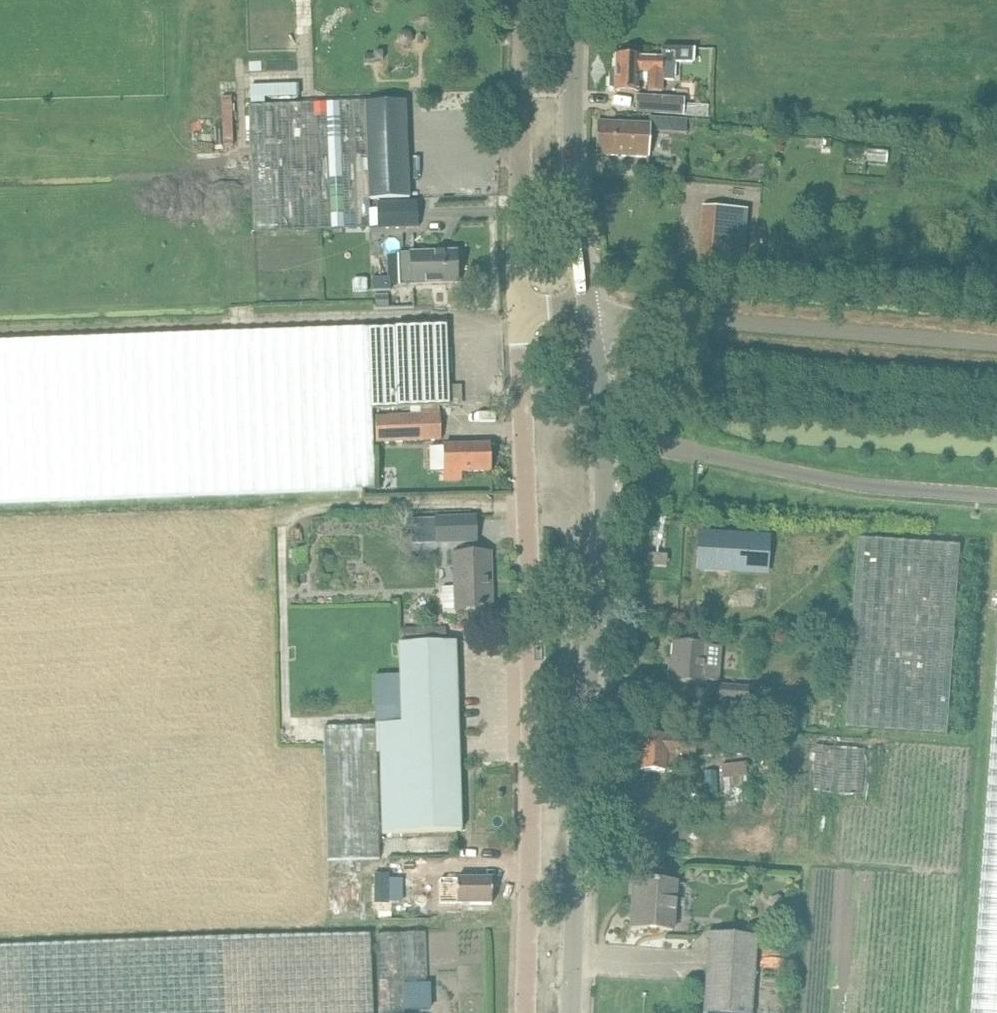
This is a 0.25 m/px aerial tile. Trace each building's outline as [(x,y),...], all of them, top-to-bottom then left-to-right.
[(255,311),(371,307),(361,0),(245,0),(255,311)] [(662,57),(636,57),(616,56),(615,91),(635,92),(636,74),(647,75),(646,92),(660,92),(661,77),(674,77),(675,52),(662,52),(662,57)] [(651,113),(683,114),(684,99),(637,96),(636,112),(651,113)] [(407,102),(366,103),(369,202),(410,201),(407,102)] [(683,114),(651,113),(650,132),(685,134),(684,139),(698,139),(699,119),(683,118),(683,114)] [(648,124),(617,123),(597,122),(596,155),(616,156),(646,158),(648,124)] [(378,228),(398,228),(418,227),(417,202),(377,203),(378,228)] [(741,278),(743,258),(747,209),(704,206),(699,275),(741,278)] [(411,285),(437,284),(457,284),(456,251),(410,253),(411,285)] [(382,278),(373,278),(373,290),(382,290),(382,278)] [(430,407),(450,406),(447,325),(0,340),(0,501),(375,489),(372,409),(430,407)] [(386,443),(437,441),(436,415),(386,417),(386,443)] [(443,446),(445,480),(460,480),(460,472),(490,471),(489,445),(443,446)] [(722,532),(720,570),(768,574),(770,535),(722,532)] [(952,731),(961,542),(858,537),(850,726),(952,731)] [(454,554),(455,586),(443,586),(443,609),(456,608),(456,610),(492,609),(491,587),(488,587),(488,578),(491,578),(490,553),(454,554)] [(647,554),(646,565),(667,567),(667,555),(647,554)] [(322,725),(326,861),(383,859),(382,834),(461,831),(455,642),(399,644),(402,723),(322,725)] [(707,645),(695,644),(675,642),(673,667),(670,667),(668,682),(688,683),(705,685),(707,645)] [(749,703),(750,688),(716,686),(715,701),(749,703)] [(974,1012),(996,1012),(996,702),(974,1012)] [(697,737),(662,735),(642,734),(640,771),(673,773),(673,766),(678,766),(679,758),(696,759),(697,737)] [(440,904),(472,904),(492,904),(492,878),(440,878),(440,904)] [(671,882),(655,881),(635,879),(634,898),(638,899),(637,909),(633,909),(632,928),(668,930),(671,882)] [(372,932),(282,933),(225,935),(94,940),(0,943),(0,1012),(374,1012),(372,932)] [(424,934),(376,936),(379,1012),(427,1011),(424,934)] [(711,937),(706,1012),(755,1012),(759,940),(711,937)]
